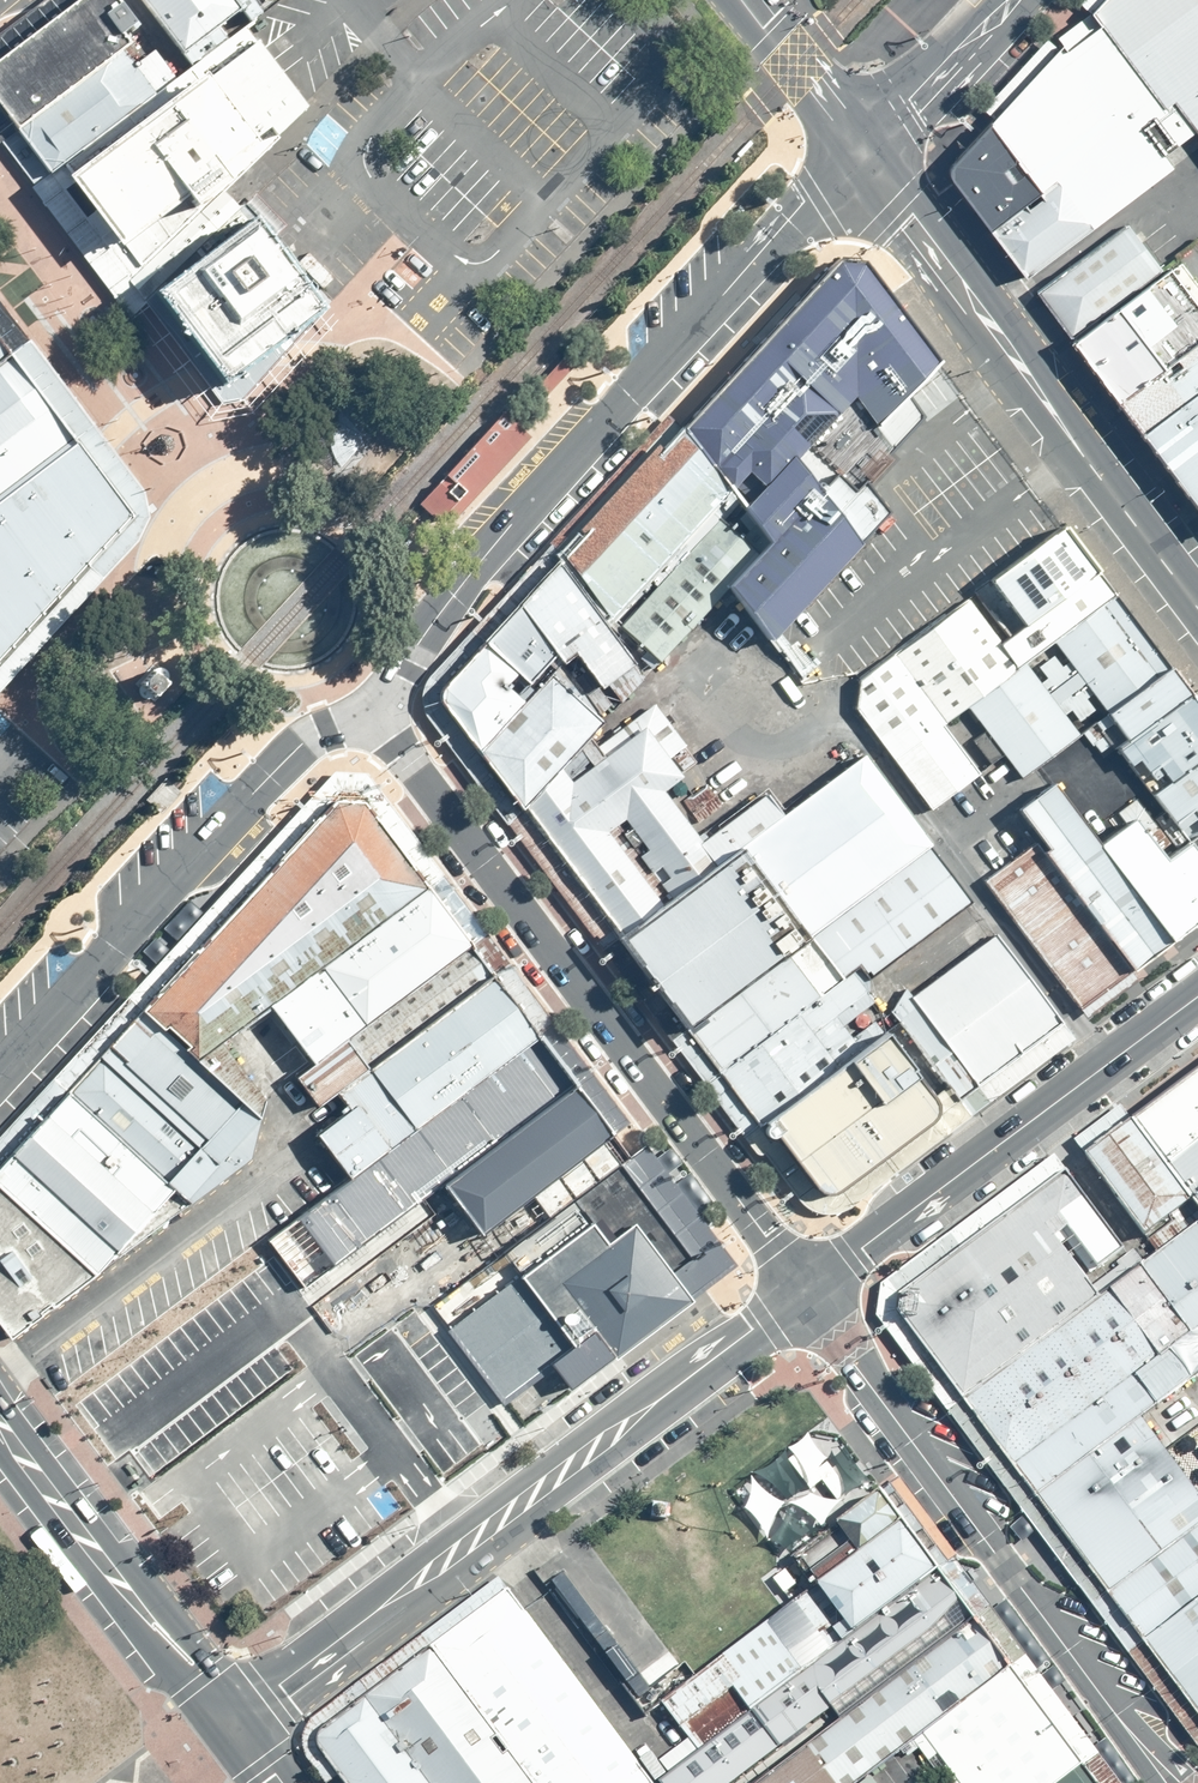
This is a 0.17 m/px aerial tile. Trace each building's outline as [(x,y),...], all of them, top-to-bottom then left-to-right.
[(0,35),(0,140),(121,51),(131,44),(124,33),(138,24),(118,0),(47,0),(0,35)] [(183,55),(227,19),(239,10),(232,0),(140,0),(183,55)] [(240,9),(250,0),(234,0),(240,9)] [(971,113),(1022,183),(1039,170),(1050,185),(1077,222),(1186,142),(1161,109),(1113,47),(1075,0),(1069,0),(971,113)] [(1144,24),(1124,0),(1075,0),(1113,47),(1144,24)] [(1144,24),(1113,47),(1161,109),(1197,81),(1197,0),(1176,0),(1144,24)] [(1144,24),(1176,0),(1124,0),(1144,24)] [(33,189),(111,292),(141,268),(219,194),(241,174),(307,106),(244,31),(192,70),(189,71),(174,83),(154,98),(103,135),(33,189)] [(33,189),(63,165),(103,135),(154,98),(132,66),(121,51),(0,140),(0,145),(17,169),(33,189)] [(1161,109),(1186,142),(1197,158),(1197,81),(1161,109)] [(985,234),(1050,185),(1039,170),(1022,183),(971,113),(939,150),(941,180),(985,234)] [(1077,222),(1050,185),(985,234),(1016,271),(1077,222)] [(302,354),(328,308),(255,215),(181,271),(136,310),(129,317),(210,425),(251,417),(264,407),(252,391),(302,354)] [(1038,290),(1072,336),(1167,265),(1133,219),(1038,290)] [(849,248),(820,244),(667,418),(751,531),(712,573),(764,634),(878,516),(848,481),(908,408),(898,393),(925,354),(849,248)] [(1072,336),(1142,430),(1197,389),(1197,300),(1170,263),(1167,265),(1072,336)] [(6,312),(0,316),(0,362),(28,341),(6,312)] [(93,426),(28,341),(0,362),(0,496),(93,426)] [(1142,430),(1197,505),(1197,389),(1142,430)] [(506,417),(425,511),(452,533),(532,440),(506,417)] [(667,418),(548,549),(593,616),(636,658),(712,573),(751,531),(667,418)] [(137,541),(149,519),(144,492),(93,426),(0,496),(0,691),(137,541)] [(1082,568),(1047,522),(969,579),(1004,626),(1082,568)] [(434,692),(514,804),(553,775),(545,765),(587,720),(578,712),(615,676),(620,665),(593,616),(548,549),(432,679),(434,692)] [(1151,660),(1093,582),(1029,629),(1088,707),(1151,660)] [(952,590),(876,646),(928,714),(947,699),(1003,657),(952,590)] [(928,714),(876,646),(819,689),(906,804),(963,761),(928,714)] [(1054,726),(1003,657),(947,699),(999,767),(1054,726)] [(1171,686),(1151,660),(1088,707),(1107,734),(1171,686)] [(178,688),(157,667),(138,685),(159,706),(178,688)] [(1171,686),(1107,734),(1101,738),(1172,832),(1197,813),(1197,722),(1171,686)] [(514,804),(608,928),(764,811),(743,784),(681,829),(646,782),(660,772),(641,746),(661,731),(635,696),(572,742),(581,754),(553,775),(514,804)] [(723,841),(794,936),(828,981),(948,891),(843,751),(764,811),(723,841)] [(1013,832),(1113,966),(1156,934),(1084,837),(1035,773),(992,805),(1013,832)] [(216,1027),(409,882),(351,799),(311,799),(141,1007),(186,1050),(216,1027)] [(1197,874),(1197,813),(1172,832),(1168,835),(1170,837),(1197,874)] [(1156,934),(1197,902),(1197,874),(1170,837),(1145,856),(1113,815),(1084,837),(1156,934)] [(1013,832),(964,869),(1064,1002),(1113,966),(1013,832)] [(608,928),(679,1022),(794,936),(723,841),(608,928)] [(278,1072),(454,941),(409,882),(216,1027),(261,1085),(278,1072)] [(1042,1016),(972,923),(891,984),(961,1077),(1042,1016)] [(679,1022),(752,1119),(846,1049),(815,1008),(836,992),(828,981),(794,936),(679,1022)] [(297,1097),(472,965),(454,941),(278,1072),(297,1097)] [(336,1166),(520,1028),(472,965),(297,1097),(289,1103),(336,1166)] [(141,1007),(99,1057),(229,1171),(251,1152),(258,1118),(186,1050),(141,1007)] [(336,1166),(68,1367),(138,1459),(300,1337),(267,1293),(423,1176),(556,1076),(520,1028),(336,1166)] [(927,1101),(873,1029),(846,1049),(752,1119),(807,1192),(927,1101)] [(1111,1104),(1172,1185),(1197,1220),(1197,1040),(1111,1104)] [(186,1213),(229,1171),(99,1057),(68,1092),(186,1213)] [(598,1131),(556,1076),(423,1176),(465,1231),(598,1131)] [(68,1092),(0,1167),(0,1186),(93,1273),(186,1213),(68,1092)] [(1111,1104),(1063,1140),(1124,1221),(1172,1185),(1111,1104)] [(946,1382),(1087,1279),(1041,1217),(1053,1209),(1087,1250),(1111,1228),(1051,1159),(885,1287),(885,1305),(946,1382)] [(0,1186),(0,1325),(10,1338),(93,1273),(0,1186)] [(669,1291),(613,1217),(539,1273),(595,1347),(669,1291)] [(1196,1342),(1197,1340),(1197,1240),(1180,1217),(1087,1279),(1136,1343),(1171,1316),(1196,1342)] [(1111,1362),(1136,1343),(1087,1279),(946,1382),(998,1450),(1111,1362)] [(1122,1406),(1136,1394),(1111,1362),(998,1450),(1024,1482),(1122,1406)] [(1093,1582),(1197,1503),(1197,1469),(1179,1481),(1122,1406),(1024,1482),(1093,1582)] [(1197,1567),(1197,1503),(1093,1582),(1121,1623),(1197,1567)] [(835,1619),(915,1559),(884,1518),(804,1578),(835,1619)] [(646,1771),(655,1782),(725,1782),(952,1612),(918,1566),(832,1631),(685,1741),(646,1771)] [(1121,1623),(1151,1663),(1197,1630),(1197,1567),(1121,1623)] [(490,1580),(290,1730),(330,1782),(621,1782),(635,1772),(490,1580)] [(648,1693),(685,1741),(832,1631),(795,1583),(648,1693)] [(952,1612),(725,1782),(819,1782),(891,1729),(987,1657),(952,1612)] [(1151,1663),(1195,1721),(1197,1719),(1197,1630),(1151,1663)] [(987,1657),(891,1729),(932,1782),(1019,1782),(1059,1753),(987,1657)] [(1059,1753),(1019,1782),(1070,1782),(1077,1777),(1059,1753)]
